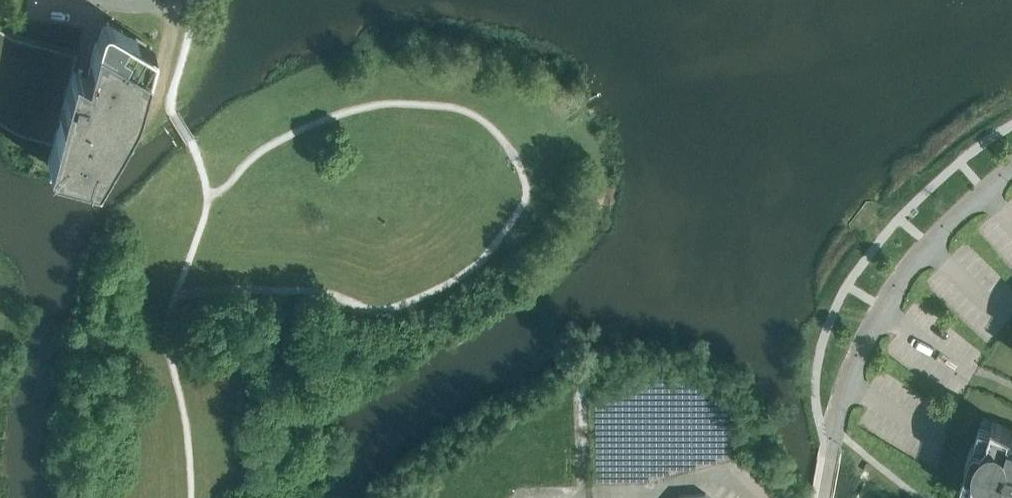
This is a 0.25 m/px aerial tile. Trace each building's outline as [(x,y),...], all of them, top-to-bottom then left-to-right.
[(133,111),(135,107),(136,103),(138,99),(146,68),(145,67),(151,45),(108,20),(107,19),(105,19),(104,20),(103,21),(102,22),(95,42),(85,81),(71,77),(53,143),(48,161),(48,163),(48,165),(49,166),(50,167),(52,168),(84,177),(84,175),(95,178),(128,121),(131,114),(133,111)] [(77,54),(13,37),(0,29),(0,123),(20,135),(53,143),(71,77),(77,54)] [(1009,436),(1011,432),(1011,431),(992,420),(992,422),(993,422),(985,446),(975,442),(974,441),(971,447),(968,453),(967,459),(965,465),(965,471),(966,472),(966,471),(977,475),(969,497),(968,497),(989,497),(990,495),(998,497),(1011,497),(1011,437),(1009,436)] [(734,470),(733,435),(597,439),(598,474),(734,470)]
